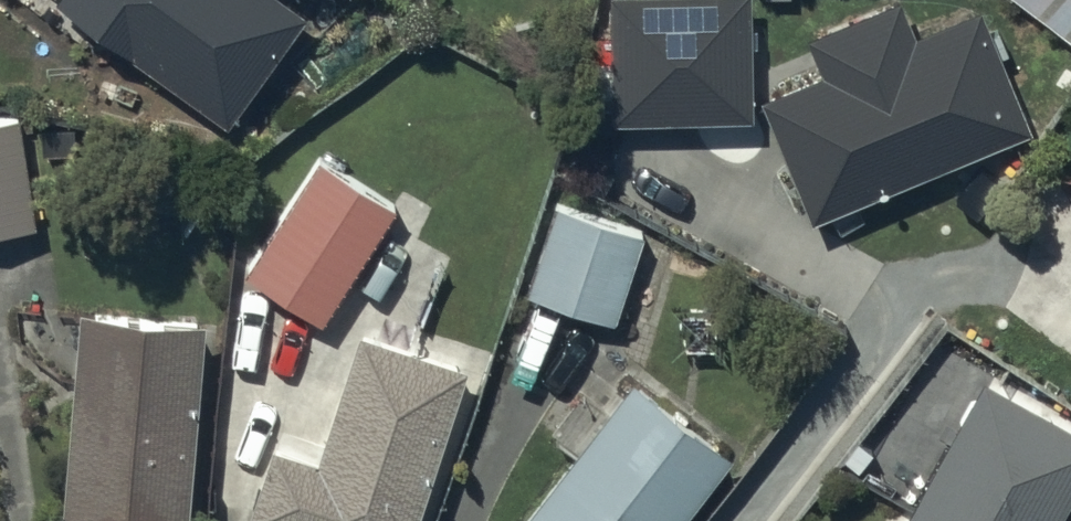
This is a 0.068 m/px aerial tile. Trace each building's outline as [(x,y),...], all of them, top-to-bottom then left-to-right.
[(52,11),(130,68),(135,61),(225,127),(304,18),(280,0),(60,0),(52,11)] [(610,126),(751,126),(751,0),(610,0),(610,126)] [(1070,44),(1070,0),(1011,0),(1070,44)] [(822,80),(761,104),(810,226),(1030,137),(979,11),(912,38),(898,3),(806,40),(822,80)] [(31,232),(17,116),(0,118),(0,235),(31,232)] [(318,162),(242,278),(320,329),(396,213),(318,162)] [(556,210),(528,298),(615,325),(642,237),(556,210)] [(63,520),(189,520),(203,325),(78,316),(63,520)] [(273,454),(250,520),(417,520),(466,374),(359,339),(316,468),(273,454)] [(908,520),(1058,520),(1070,499),(1070,431),(985,383),(908,520)] [(528,520),(686,520),(731,464),(635,388),(528,520)]
